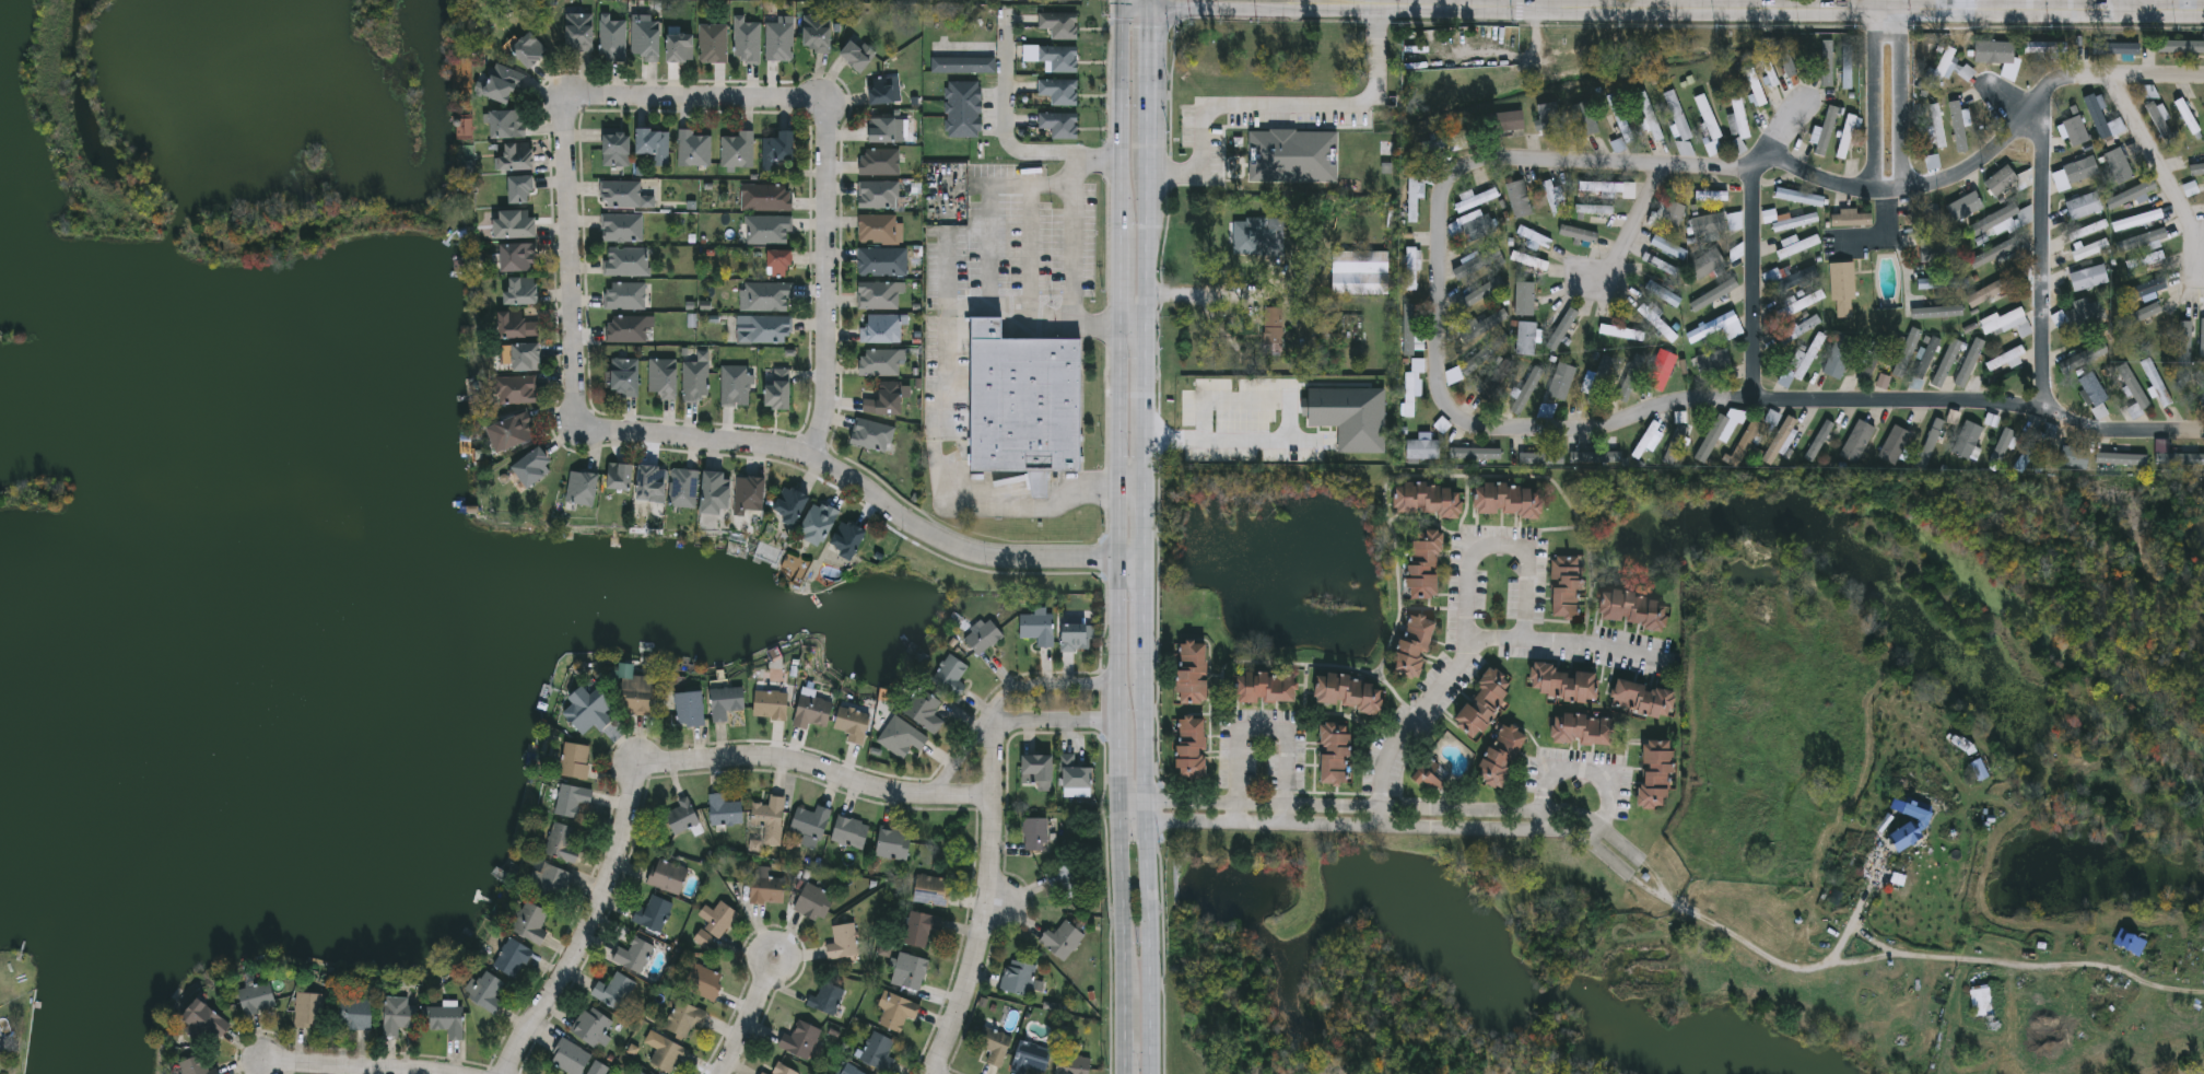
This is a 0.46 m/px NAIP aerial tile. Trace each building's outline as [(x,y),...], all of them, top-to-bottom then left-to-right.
[(831,12),(831,50),(805,50),(805,12),(831,12)] [(1052,38),(1052,27),(1040,27),(1040,12),(1077,12),(1077,38),(1052,38)] [(594,13),(594,49),(566,49),(567,13),(594,13)] [(625,19),(625,59),(600,59),(600,13),(611,13),(611,19),(625,19)] [(644,60),(644,54),(632,54),(632,15),(660,15),(660,60),(644,60)] [(760,60),(735,60),(735,15),(747,15),(747,21),(760,21),(760,60)] [(794,16),(794,60),(766,60),(766,16),(794,16)] [(727,24),(727,61),(700,61),(700,24),(727,24)] [(512,48),(531,31),(549,50),(530,68),(512,48)] [(693,33),(693,60),(668,60),(668,33),(693,33)] [(875,54),(864,71),(840,56),(852,38),(875,54)] [(1796,73),(1783,78),(1772,45),(1785,40),(1796,73)] [(2012,42),(2012,62),(1974,62),(1974,42),(2012,42)] [(2021,54),(2021,42),(2065,42),(2065,54),(2021,54)] [(2119,60),(2119,54),(2098,54),(2098,43),(2136,43),(2136,60),(2119,60)] [(1840,89),(1840,44),(1852,44),(1852,89),(1840,89)] [(2161,44),(2203,44),(2203,54),(2161,54),(2161,44)] [(1077,45),(1077,72),(1052,72),(1052,60),(1040,60),(1040,45),(1077,45)] [(1954,50),(1937,91),(1926,86),(1943,46),(1954,50)] [(930,72),(930,58),(978,58),(978,72),(930,72)] [(482,87),(502,62),(523,79),(504,104),(482,87)] [(1755,66),(1760,95),(1776,92),(1772,63),(1755,66)] [(1743,71),(1754,67),(1767,103),(1756,107),(1743,71)] [(980,79),(981,136),(946,136),(946,80),(980,79)] [(1077,105),(1052,105),(1052,94),(1040,94),(1040,79),(1077,79),(1077,105)] [(870,103),(870,80),(896,80),(896,103),(870,103)] [(1750,136),(1740,138),(1744,151),(1733,154),(1730,141),(1738,139),(1725,89),(1737,86),(1750,136)] [(1692,137),(1686,139),(1692,152),(1681,157),(1675,142),(1680,140),(1662,93),(1673,89),(1692,137)] [(1663,139),(1652,142),(1636,94),(1645,91),(1663,139)] [(1616,93),(1633,141),(1618,147),(1618,148),(1613,149),(1610,141),(1621,138),(1606,96),(1616,93)] [(1722,136),(1716,138),(1721,150),(1708,156),(1703,144),(1712,140),(1693,97),(1703,93),(1722,136)] [(1598,131),(1580,137),(1570,105),(1588,100),(1598,131)] [(1949,101),(1960,100),(1965,144),(1954,145),(1949,101)] [(2162,143),(2145,104),(2154,101),(2170,140),(2162,143)] [(1537,104),(1557,102),(1561,135),(1543,137),(1537,104)] [(1933,149),(1924,105),(1936,103),(1944,147),(1933,149)] [(1838,107),(1824,155),(1813,152),(1827,104),(1838,107)] [(490,137),(490,109),(525,109),(525,137),(490,137)] [(1524,129),(1493,130),(1492,113),(1523,110),(1524,129)] [(1077,139),(1052,139),(1052,127),(1040,127),(1040,112),(1077,112),(1077,139)] [(2111,142),(2098,145),(2090,115),(2102,112),(2111,142)] [(1834,156),(1848,113),(1859,116),(1845,160),(1834,156)] [(2088,139),(2070,148),(2059,122),(2077,115),(2088,139)] [(869,141),(869,117),(903,117),(903,141),(869,141)] [(669,164),(653,164),(653,152),(637,152),(637,128),(669,128),(669,164)] [(603,165),(603,129),(631,130),(631,165),(603,165)] [(796,129),(796,159),(763,159),(763,137),(779,137),(779,129),(796,129)] [(1438,139),(1473,129),(1477,144),(1442,155),(1438,139)] [(679,165),(679,130),(712,131),(712,165),(679,165)] [(722,166),(722,135),(739,135),(739,130),(754,130),(754,166),(722,166)] [(494,156),(503,156),(503,142),(534,142),(534,170),(494,170),(494,156)] [(2132,175),(2114,184),(2100,154),(2118,147),(2132,175)] [(860,174),(860,148),(899,148),(899,174),(860,174)] [(1926,168),(1923,156),(1935,153),(1938,165),(1926,168)] [(2098,173),(2066,185),(2060,166),(2091,155),(2098,173)] [(2016,180),(1992,195),(1982,178),(2006,164),(2016,180)] [(535,175),(535,203),(509,203),(509,175),(535,175)] [(1407,178),(1422,178),(1422,197),(1417,196),(1416,222),(1406,221),(1407,178)] [(1564,210),(1552,215),(1538,184),(1550,178),(1564,210)] [(1514,218),(1505,184),(1523,179),(1532,212),(1514,218)] [(642,207),(602,207),(602,180),(642,180),(642,207)] [(859,180),(899,180),(899,207),(859,207),(859,180)] [(1578,194),(1578,180),(1633,180),(1633,194),(1578,194)] [(792,210),(752,210),(752,184),(792,184),(792,210)] [(2149,200),(2115,214),(2109,197),(2143,184),(2149,200)] [(1822,205),(1774,197),(1775,187),(1824,195),(1822,205)] [(1453,202),(1494,188),(1498,197),(1455,211),(1453,202)] [(1726,190),(1726,200),(1693,200),(1693,190),(1726,190)] [(2100,209),(2068,220),(2062,201),(2094,190),(2100,209)] [(1977,209),(1951,221),(1944,203),(1969,191),(1977,209)] [(1676,230),(1649,221),(1652,212),(1660,215),(1665,198),(1685,206),(1676,230)] [(1967,223),(2013,203),(2016,210),(2027,206),(2033,219),(2016,226),(2015,224),(1996,233),(1993,225),(1972,235),(1967,223)] [(1609,220),(1572,220),(1572,207),(1609,207),(1609,220)] [(1765,223),(1761,211),(1774,208),(1775,215),(1789,213),(1790,218),(1816,211),(1818,220),(1772,231),(1771,222),(1765,223)] [(536,236),(495,236),(495,209),(536,209),(536,236)] [(1869,210),(1869,225),(1830,224),(1830,210),(1869,210)] [(1691,218),(1722,211),(1726,230),(1695,235),(1691,218)] [(1743,229),(1727,230),(1726,212),(1740,211),(1743,229)] [(1939,221),(1898,222),(1898,212),(1938,211),(1939,221)] [(601,241),(601,213),(643,213),(643,241),(601,241)] [(896,242),(859,242),(859,213),(896,213),(896,242)] [(792,215),(792,243),(747,243),(747,215),(792,215)] [(1257,253),(1235,253),(1235,220),(1257,220),(1257,253)] [(2159,235),(2123,243),(2120,227),(2156,220),(2159,235)] [(1558,232),(1561,222),(1597,233),(1594,243),(1558,232)] [(1551,240),(1547,249),(1515,234),(1520,224),(1551,240)] [(2107,238),(2064,257),(2060,248),(2103,229),(2107,238)] [(1425,245),(1418,245),(1417,290),(1403,289),(1404,246),(1412,246),(1412,232),(1426,232),(1425,245)] [(1820,243),(1781,257),(1778,248),(1817,234),(1820,243)] [(1954,260),(1918,260),(1918,240),(1954,240),(1954,260)] [(536,243),(536,270),(501,270),(501,243),(536,243)] [(1745,253),(1733,260),(1727,250),(1739,243),(1745,253)] [(1500,254),(1457,275),(1446,252),(1455,247),(1461,259),(1494,244),(1500,254)] [(1997,262),(1995,258),(1972,268),(1969,259),(2005,244),(2009,257),(1997,262)] [(1638,254),(1642,245),(1681,265),(1677,273),(1638,254)] [(649,247),(649,276),(606,276),(606,247),(649,247)] [(858,247),(907,247),(907,275),(858,275),(858,247)] [(793,249),(793,276),(769,276),(769,249),(793,249)] [(1547,270),(1508,259),(1511,249),(1549,260),(1547,270)] [(1722,261),(1698,278),(1689,266),(1713,249),(1722,261)] [(2162,260),(2126,269),(2124,258),(2160,249),(2162,260)] [(1390,294),(1333,294),(1333,250),(1390,250),(1390,294)] [(1850,261),(1853,315),(1832,316),(1830,262),(1850,261)] [(1551,278),(1551,263),(1510,263),(1510,278),(1551,278)] [(2066,272),(2101,264),(2106,282),(2071,290),(2066,272)] [(1767,283),(1762,273),(1777,268),(1780,278),(1767,283)] [(2010,285),(1969,306),(1963,295),(2005,275),(2010,285)] [(1456,301),(1497,276),(1501,282),(1461,308),(1456,301)] [(1680,296),(1676,305),(1638,283),(1642,276),(1680,296)] [(2117,291),(2162,276),(2166,287),(2121,302),(2117,291)] [(505,303),(505,277),(538,277),(538,303),(505,303)] [(1915,277),(1966,277),(1966,288),(1915,288),(1915,277)] [(645,281),(645,307),(606,307),(606,281),(645,281)] [(740,281),(793,281),(793,311),(740,311),(740,281)] [(858,307),(858,281),(898,281),(898,307),(858,307)] [(1725,299),(1699,312),(1691,294),(1718,282),(1725,299)] [(1534,296),(1533,289),(1549,288),(1549,294),(1534,296)] [(1537,299),(1552,297),(1551,290),(1536,292),(1537,299)] [(1510,301),(1509,292),(1524,291),(1525,301),(1510,301)] [(2068,329),(2063,310),(2100,299),(2106,317),(2068,329)] [(1669,342),(1637,310),(1644,302),(1677,336),(1669,342)] [(1924,322),(1924,302),(1958,302),(1958,320),(1924,322)] [(1978,319),(1994,312),(1996,316),(2019,305),(2031,331),(2019,337),(2014,324),(1984,337),(1978,319)] [(1283,306),(1283,354),(1265,354),(1265,306),(1283,306)] [(1467,342),(1461,332),(1501,307),(1507,316),(1467,342)] [(1686,334),(1733,308),(1737,318),(1691,343),(1686,334)] [(1402,310),(1414,310),(1414,336),(1426,336),(1426,351),(1402,351),(1402,310)] [(2131,349),(2123,340),(2155,310),(2162,317),(2131,349)] [(528,311),(528,319),(539,319),(539,337),(499,337),(499,311),(528,311)] [(1820,319),(1799,335),(1793,325),(1813,311),(1820,319)] [(901,314),(901,342),(859,342),(859,326),(868,326),(868,314),(901,314)] [(608,315),(648,315),(648,341),(608,341),(608,315)] [(738,342),(738,315),(792,315),(792,342),(738,342)] [(971,469),(972,315),(1004,315),(1004,336),(1082,337),(1081,470),(971,469)] [(1550,353),(1557,317),(1574,320),(1568,357),(1550,353)] [(1515,354),(1515,320),(1535,320),(1535,354),(1515,354)] [(2177,320),(2191,320),(2191,361),(2177,361),(2177,320)] [(1639,330),(1637,339),(1598,332),(1599,323),(1639,330)] [(1825,335),(1802,381),(1785,372),(1796,349),(1806,353),(1818,330),(1825,335)] [(1822,373),(1836,331),(1854,337),(1841,378),(1822,373)] [(1887,340),(1866,381),(1856,376),(1878,336),(1887,340)] [(1958,348),(1967,350),(1971,337),(1981,339),(1968,384),(1956,381),(1954,388),(1947,386),(1958,348)] [(1920,374),(1944,338),(1956,346),(1932,383),(1920,374)] [(2072,367),(2066,358),(2103,340),(2109,351),(2072,367)] [(503,342),(540,342),(540,370),(512,370),(512,362),(503,362),(503,342)] [(1461,364),(1488,343),(1494,351),(1466,373),(1461,364)] [(1985,363),(2018,343),(2026,355),(1993,375),(1985,363)] [(900,349),(900,375),(860,375),(860,349),(900,349)] [(1700,374),(1695,358),(1722,349),(1727,365),(1700,374)] [(1665,383),(1649,377),(1657,352),(1674,358),(1665,383)] [(1639,357),(1626,399),(1615,396),(1628,353),(1639,357)] [(638,358),(638,395),(612,395),(612,358),(638,358)] [(661,399),(661,392),(649,392),(649,358),(677,358),(677,399),(661,399)] [(1605,362),(1591,405),(1576,400),(1591,358),(1605,362)] [(1404,371),(1411,371),(1411,359),(1420,359),(1420,395),(1414,395),(1414,417),(1404,417),(1404,371)] [(1540,365),(1523,413),(1511,409),(1528,360),(1540,365)] [(682,361),(708,361),(708,400),(683,400),(682,361)] [(1574,366),(1563,399),(1546,394),(1557,361),(1574,366)] [(2142,408),(2114,370),(2123,364),(2150,401),(2142,408)] [(750,365),(750,406),(722,406),(722,365),(750,365)] [(2181,397),(2161,406),(2148,376),(2167,367),(2181,397)] [(769,408),(769,369),(790,369),(790,408),(769,408)] [(2200,369),(2203,376),(2203,400),(2189,375),(2200,369)] [(2106,412),(2099,417),(2074,380),(2089,370),(2108,396),(2099,401),(2106,412)] [(1504,381),(1490,402),(1475,394),(1489,371),(1504,381)] [(537,402),(497,404),(496,376),(537,376),(537,402)] [(902,415),(864,413),(864,398),(880,399),(880,382),(903,382),(902,415)] [(1536,416),(1540,401),(1555,406),(1550,420),(1536,416)] [(1568,413),(1571,402),(1582,406),(1579,416),(1568,413)] [(1826,417),(1834,421),(1841,410),(1848,415),(1847,417),(1841,413),(1810,468),(1799,463),(1826,417)] [(496,421),(530,412),(537,439),(504,447),(496,421)] [(1762,459),(1785,413),(1796,419),(1773,465),(1762,459)] [(1725,421),(1700,467),(1691,463),(1716,417),(1725,421)] [(1761,423),(1736,468),(1725,462),(1750,417),(1761,423)] [(896,425),(892,452),(851,444),(855,418),(896,425)] [(1855,464),(1838,455),(1855,418),(1873,425),(1855,464)] [(1930,459),(1916,453),(1932,419),(1945,424),(1930,459)] [(1981,427),(1968,459),(1949,452),(1962,419),(1981,427)] [(1910,434),(1892,465),(1875,455),(1892,424),(1910,434)] [(1480,447),(1500,447),(1500,459),(1451,459),(1451,441),(1454,441),(1447,437),(1454,425),(1466,432),(1462,441),(1480,441),(1480,447)] [(1988,462),(2002,427),(2013,431),(1998,466),(1988,462)] [(1649,431),(1641,465),(1633,464),(1641,429),(1649,431)] [(1405,458),(1405,439),(1418,439),(1418,432),(1430,432),(1430,439),(1439,439),(1439,458),(1405,458)] [(2014,468),(2032,432),(2041,436),(2023,472),(2014,468)] [(1607,445),(1607,437),(1617,437),(1617,466),(1580,466),(1580,454),(1566,454),(1566,436),(1587,436),(1587,445),(1607,445)] [(2088,452),(2083,469),(2056,462),(2062,443),(2088,452)] [(539,446),(555,469),(528,488),(513,466),(539,446)] [(2137,465),(2108,465),(2108,446),(2137,446),(2137,465)] [(2169,450),(2203,450),(2203,462),(2169,462),(2169,450)] [(1516,464),(1516,453),(1561,453),(1561,464),(1516,464)] [(633,463),(633,489),(608,489),(608,463),(633,463)] [(652,499),(640,499),(640,465),(665,465),(665,492),(652,492),(652,499)] [(670,507),(670,468),(697,468),(697,507),(670,507)] [(599,474),(595,506),(566,502),(571,469),(599,474)] [(729,513),(703,513),(704,471),(730,471),(729,513)] [(764,476),(764,513),(736,513),(736,476),(764,476)] [(1459,514),(1394,514),(1394,482),(1459,482),(1459,514)] [(1476,514),(1475,483),(1540,482),(1540,513),(1476,514)] [(771,511),(787,485),(811,498),(796,525),(771,511)] [(840,512),(821,547),(799,535),(818,500),(840,512)] [(853,559),(828,547),(843,518),(867,530),(853,559)] [(1409,528),(1440,529),(1439,597),(1408,597),(1409,528)] [(1550,556),(1580,556),(1580,616),(1550,616),(1550,556)] [(1598,618),(1603,588),(1669,598),(1664,628),(1598,618)] [(1037,645),(1037,637),(1020,637),(1021,614),(1035,614),(1035,609),(1054,609),(1054,645),(1037,645)] [(1435,620),(1419,678),(1391,670),(1407,611),(1435,620)] [(1004,635),(978,655),(965,637),(989,617),(1004,635)] [(1091,623),(1091,650),(1063,650),(1063,623),(1091,623)] [(1206,641),(1205,702),(1177,702),(1179,641),(1206,641)] [(965,685),(957,697),(931,678),(950,652),(969,666),(958,679),(965,685)] [(1594,700),(1529,694),(1532,661),(1556,663),(1556,668),(1596,672),(1594,700)] [(1475,738),(1451,719),(1492,667),(1516,687),(1475,738)] [(1296,700),(1229,701),(1229,670),(1294,670),(1296,700)] [(650,715),(619,712),(623,674),(655,677),(650,715)] [(1380,710),(1314,703),(1317,674),(1383,681),(1380,710)] [(1609,704),(1617,676),(1675,691),(1667,720),(1609,704)] [(726,721),(713,721),(712,688),(743,687),(745,709),(726,709),(726,721)] [(905,711),(924,688),(941,702),(934,712),(945,721),(934,734),(905,711)] [(787,719),(753,715),(755,689),(789,692),(787,719)] [(677,725),(676,691),(703,691),(703,724),(677,725)] [(834,702),(828,725),(811,721),(809,728),(793,724),(802,692),(834,702)] [(596,723),(583,734),(568,716),(593,696),(612,721),(601,731),(596,723)] [(863,745),(847,740),(849,732),(834,727),(841,704),(871,713),(863,745)] [(1613,744),(1551,742),(1552,712),(1613,714),(1613,744)] [(1177,775),(1176,716),(1205,716),(1205,775),(1177,775)] [(884,744),(902,719),(929,738),(921,750),(912,744),(903,757),(884,744)] [(1525,732),(1502,787),(1476,777),(1498,721),(1525,732)] [(1349,723),(1348,782),(1318,781),(1320,722),(1349,723)] [(1672,739),(1669,807),(1640,806),(1642,738),(1672,739)] [(590,744),(587,778),(561,774),(564,742),(590,744)] [(1053,752),(1053,790),(1036,790),(1036,782),(1022,782),(1022,752),(1053,752)] [(1093,766),(1093,787),(1062,787),(1062,752),(1075,752),(1075,766),(1093,766)] [(1990,778),(1982,761),(1972,765),(1981,783),(1990,778)] [(583,803),(578,818),(554,813),(562,781),(594,789),(590,804),(583,803)] [(725,801),(743,801),(743,824),(710,824),(710,792),(725,792),(725,801)] [(752,802),(769,804),(770,794),(785,795),(781,845),(763,843),(764,825),(751,824),(752,802)] [(665,812),(680,805),(677,801),(688,795),(701,822),(675,834),(665,812)] [(832,807),(820,848),(802,842),(805,833),(790,829),(798,806),(816,812),(818,804),(832,807)] [(870,824),(861,850),(831,839),(840,814),(870,824)] [(1047,817),(1047,849),(1023,849),(1023,817),(1047,817)] [(543,852),(555,820),(577,828),(571,844),(581,848),(575,863),(543,852)] [(1903,854),(1927,839),(1915,822),(1892,837),(1903,854)] [(912,831),(907,860),(877,855),(881,826),(912,831)] [(647,882),(658,856),(690,869),(679,895),(647,882)] [(1053,886),(1046,873),(1075,859),(1089,886),(1070,896),(1063,882),(1053,886)] [(537,860),(572,871),(563,901),(527,890),(537,860)] [(787,901),(752,901),(752,865),(771,865),(771,877),(787,877),(787,901)] [(952,879),(947,906),(913,899),(918,872),(952,879)] [(794,907),(809,882),(835,898),(820,922),(794,907)] [(706,903),(714,909),(722,899),(739,913),(719,938),(703,926),(707,922),(697,914),(706,903)] [(512,933),(524,900),(549,910),(541,930),(547,931),(542,944),(512,933)] [(941,931),(927,931),(927,945),(905,944),(907,911),(942,913),(941,931)] [(1064,960),(1039,941),(1048,929),(1054,933),(1065,918),(1085,934),(1064,960)] [(826,943),(835,942),(833,925),(855,922),(859,954),(829,958),(826,943)] [(2114,944),(2139,959),(2147,945),(2122,930),(2114,944)] [(655,945),(641,973),(611,959),(618,945),(629,950),(635,935),(655,945)] [(493,965),(511,936),(534,950),(516,979),(493,965)] [(929,960),(919,990),(891,981),(901,950),(929,960)] [(999,988),(1008,957),(1036,965),(1028,995),(999,988)] [(715,1001),(683,989),(693,962),(725,974),(715,1001)] [(495,1016),(465,991),(474,979),(478,981),(488,969),(504,983),(495,994),(505,1003),(495,1016)] [(610,979),(614,970),(636,981),(622,1011),(591,995),(601,974),(610,979)] [(237,989),(269,979),(278,1005),(246,1015),(237,989)] [(845,988),(835,1015),(807,1004),(811,994),(817,996),(823,980),(845,988)] [(323,1027),(295,1027),(295,992),(323,992),(323,1027)] [(906,1016),(902,1031),(878,1024),(888,992),(921,1002),(916,1018),(906,1016)] [(180,1017),(199,996),(231,1026),(220,1037),(214,1031),(203,1042),(186,1026),(188,1024),(180,1017)] [(418,1026),(399,1026),(399,1036),(386,1036),(386,996),(408,996),(408,1004),(418,1004),(418,1026)] [(372,1029),(341,1029),(341,997),(372,997),(372,1029)] [(687,1038),(665,1030),(676,999),(708,1011),(702,1028),(692,1025),(687,1038)] [(464,1039),(449,1039),(449,1028),(430,1028),(430,1006),(464,1006),(464,1039)] [(608,1040),(590,1051),(573,1020),(597,1006),(610,1028),(602,1031),(608,1040)] [(785,1031),(789,1034),(797,1017),(822,1029),(817,1042),(823,1046),(814,1063),(778,1046),(785,1031)] [(1013,1037),(1001,1067),(987,1061),(992,1051),(976,1044),(984,1025),(1013,1037)] [(866,1064),(866,1035),(892,1035),(892,1064),(866,1064)] [(593,1054),(582,1073),(571,1073),(548,1061),(562,1037),(593,1054)] [(687,1049),(675,1073),(649,1062),(663,1037),(687,1049)] [(1025,1073),(1012,1071),(1019,1040),(1052,1048),(1046,1071),(1028,1066),(1025,1073)] [(218,1065),(221,1073),(182,1073),(177,1062),(202,1053),(209,1069),(218,1065)] [(1090,1057),(1089,1073),(1057,1073),(1058,1053),(1090,1057)] [(610,1067),(606,1073),(588,1073),(596,1060),(610,1067)] [(799,1072),(798,1073),(772,1073),(778,1061),(799,1072)] [(847,1062),(869,1073),(841,1073),(847,1062)]
